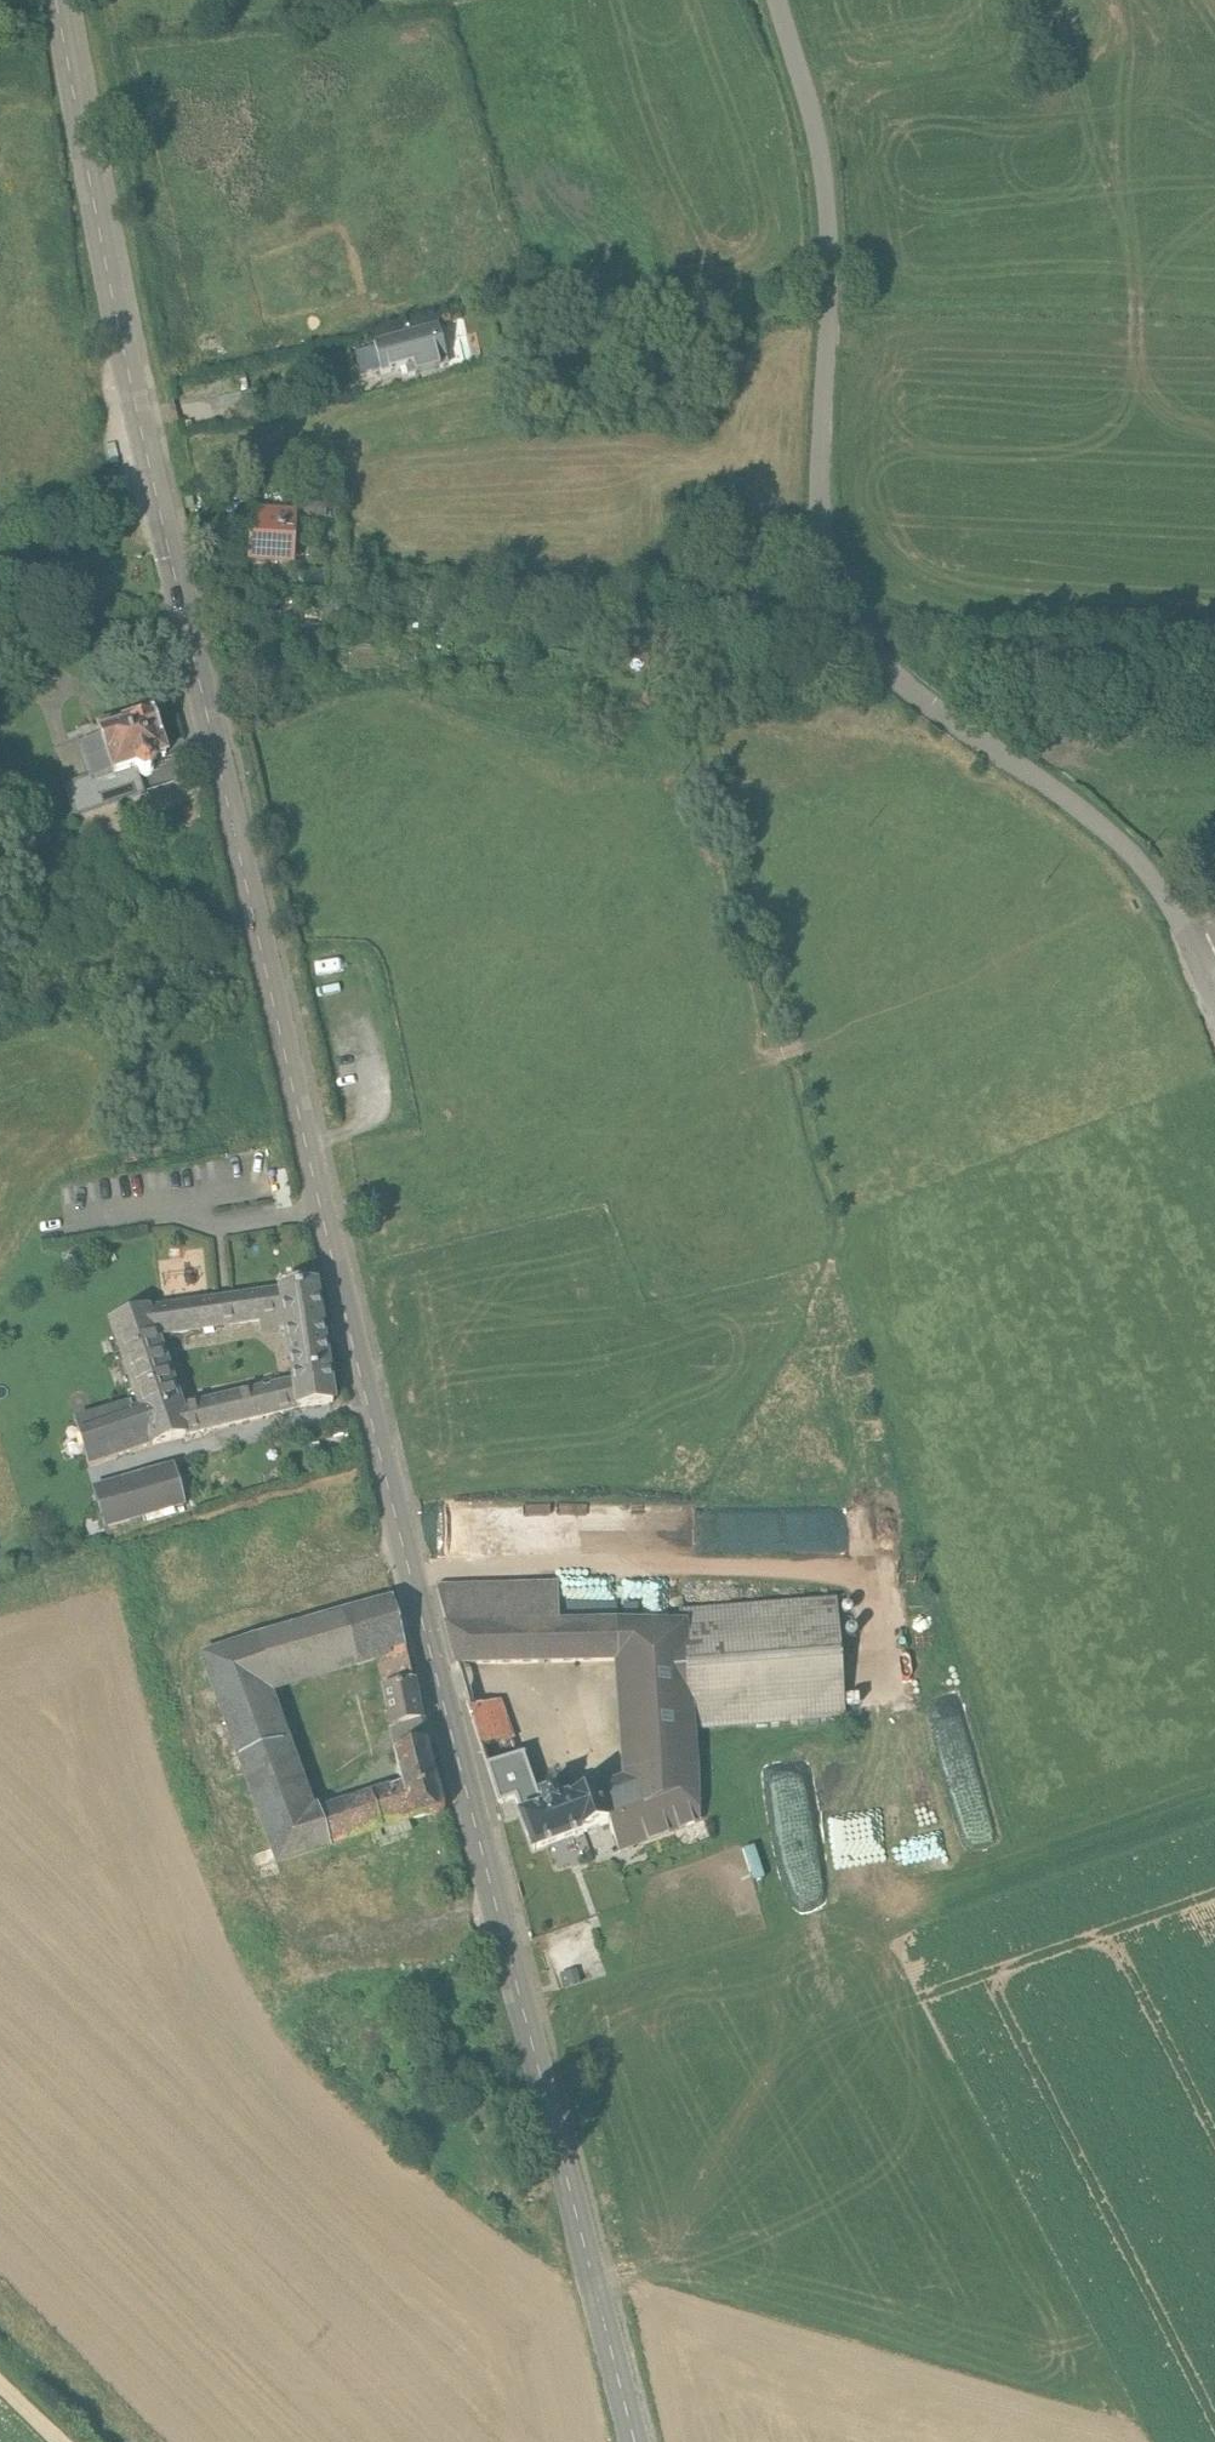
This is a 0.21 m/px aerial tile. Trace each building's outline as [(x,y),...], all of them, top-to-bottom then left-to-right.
[(483,319),(468,324),(475,342),(489,337),(483,319)] [(439,322),(374,340),(383,372),(447,354),(439,322)] [(325,505),(300,504),(300,518),(325,519),(325,505)] [(293,516),(275,515),(274,522),(251,521),(248,560),(290,563),(293,516)] [(162,740),(154,715),(126,724),(124,717),(99,725),(102,735),(101,736),(114,774),(115,775),(136,767),(137,767),(138,769),(139,771),(140,773),(142,774),(144,775),(146,775),(148,774),(150,774),(151,772),(152,771),(153,769),(153,766),(153,765),(152,762),(165,757),(160,741),(162,740)] [(101,736),(80,743),(91,775),(93,781),(114,774),(101,736)] [(145,793),(136,767),(115,775),(114,774),(93,781),(91,775),(63,785),(75,818),(145,793)] [(145,1313),(146,1312),(113,1324),(138,1401),(74,1422),(87,1466),(152,1444),(299,1409),(333,1404),(315,1289),(226,1302),(145,1313)] [(175,1471),(93,1494),(103,1528),(184,1505),(175,1471)] [(436,1588),(456,1664),(596,1660),(598,1675),(619,1674),(618,1660),(685,1658),(683,1625),(680,1625),(558,1626),(556,1585),(436,1588)] [(393,1727),(420,1720),(417,1707),(412,1679),(394,1602),(254,1641),(254,1640),(202,1655),(276,1861),(443,1810),(427,1745),(394,1752),(402,1785),(308,1813),(263,1687),(375,1657),(393,1727)] [(685,1658),(690,1725),(843,1714),(834,1604),(680,1616),(680,1625),(683,1625),(685,1658)] [(690,1725),(685,1658),(618,1660),(619,1674),(627,1778),(632,1844),(697,1819),(690,1725)] [(495,1701),(468,1709),(499,1804),(515,1797),(531,1790),(531,1788),(500,1702),(495,1701)] [(545,1795),(541,1784),(531,1788),(531,1790),(515,1797),(534,1850),(609,1823),(617,1850),(632,1844),(627,1778),(596,1788),(596,1789),(556,1803),(552,1793),(545,1795)] [(571,1972),(562,1975),(566,1990),(582,1985),(578,1970),(571,1972)]
